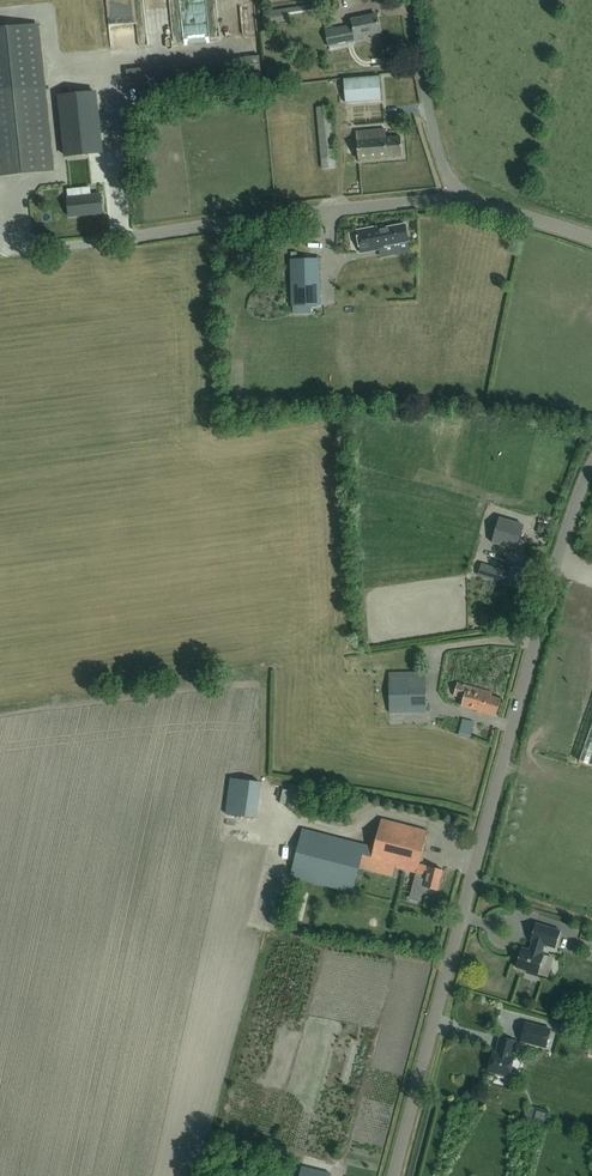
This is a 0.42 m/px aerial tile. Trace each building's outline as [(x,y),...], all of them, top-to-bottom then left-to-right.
[(377,14),(352,19),(353,25),(326,30),(329,46),(364,39),(363,35),(380,32),(377,14)] [(53,169),(48,115),(59,114),(58,102),(46,103),(38,25),(0,29),(0,175),(53,169)] [(81,55),(97,53),(97,47),(80,49),(81,55)] [(261,76),(259,55),(245,56),(247,78),(261,76)] [(380,75),(344,78),(346,101),(382,99),(380,75)] [(95,92),(59,95),(66,156),(102,152),(95,92)] [(330,106),(317,107),(322,168),(335,167),(330,106)] [(403,155),(401,137),(386,138),(385,129),(356,131),(359,159),(403,155)] [(83,196),(67,197),(69,216),(85,214),(85,213),(90,212),(90,214),(103,212),(101,194),(91,195),(90,187),(82,187),(83,196)] [(384,245),(409,241),(405,224),(384,228),(383,225),(377,226),(377,225),(376,226),(376,227),(357,230),(361,252),(385,248),(384,245)] [(292,306),(320,305),(319,258),(291,259),(292,306)] [(499,518),(492,541),(516,549),(524,525),(499,518)] [(499,568),(496,581),(519,588),(525,568),(513,565),(510,572),(499,568)] [(492,616),(480,616),(480,628),(492,628),(492,616)] [(391,713),(427,713),(426,671),(390,671),(391,713)] [(492,692),(457,682),(454,695),(464,698),(461,705),(496,715),(501,699),(491,696),(492,692)] [(445,730),(471,737),(475,723),(462,720),(462,722),(448,719),(449,715),(442,713),(440,719),(447,721),(445,730)] [(579,760),(591,765),(591,724),(579,760)] [(261,782),(231,778),(226,814),(257,818),(261,782)] [(428,831),(381,818),(374,847),(303,829),(291,876),(352,892),(361,858),(416,872),(411,893),(423,896),(423,893),(434,896),(436,890),(438,890),(443,869),(419,864),(428,831)] [(279,895),(277,907),(286,908),(288,897),(279,895)] [(522,947),(516,967),(538,974),(544,954),(541,953),(544,944),(556,948),(561,931),(536,923),(530,940),(533,941),(530,950),(522,947)] [(580,945),(585,946),(588,936),(582,934),(580,945)] [(521,1040),(546,1047),(550,1029),(526,1022),(521,1040)] [(512,1056),(513,1053),(516,1041),(500,1037),(497,1048),(498,1048),(497,1053),(493,1052),(488,1070),(497,1072),(496,1075),(508,1078),(508,1075),(509,1076),(514,1057),(512,1056)] [(546,1106),(544,1114),(553,1117),(556,1109),(546,1106)] [(331,1173),(302,1166),(300,1175),(330,1175),(331,1173)]
